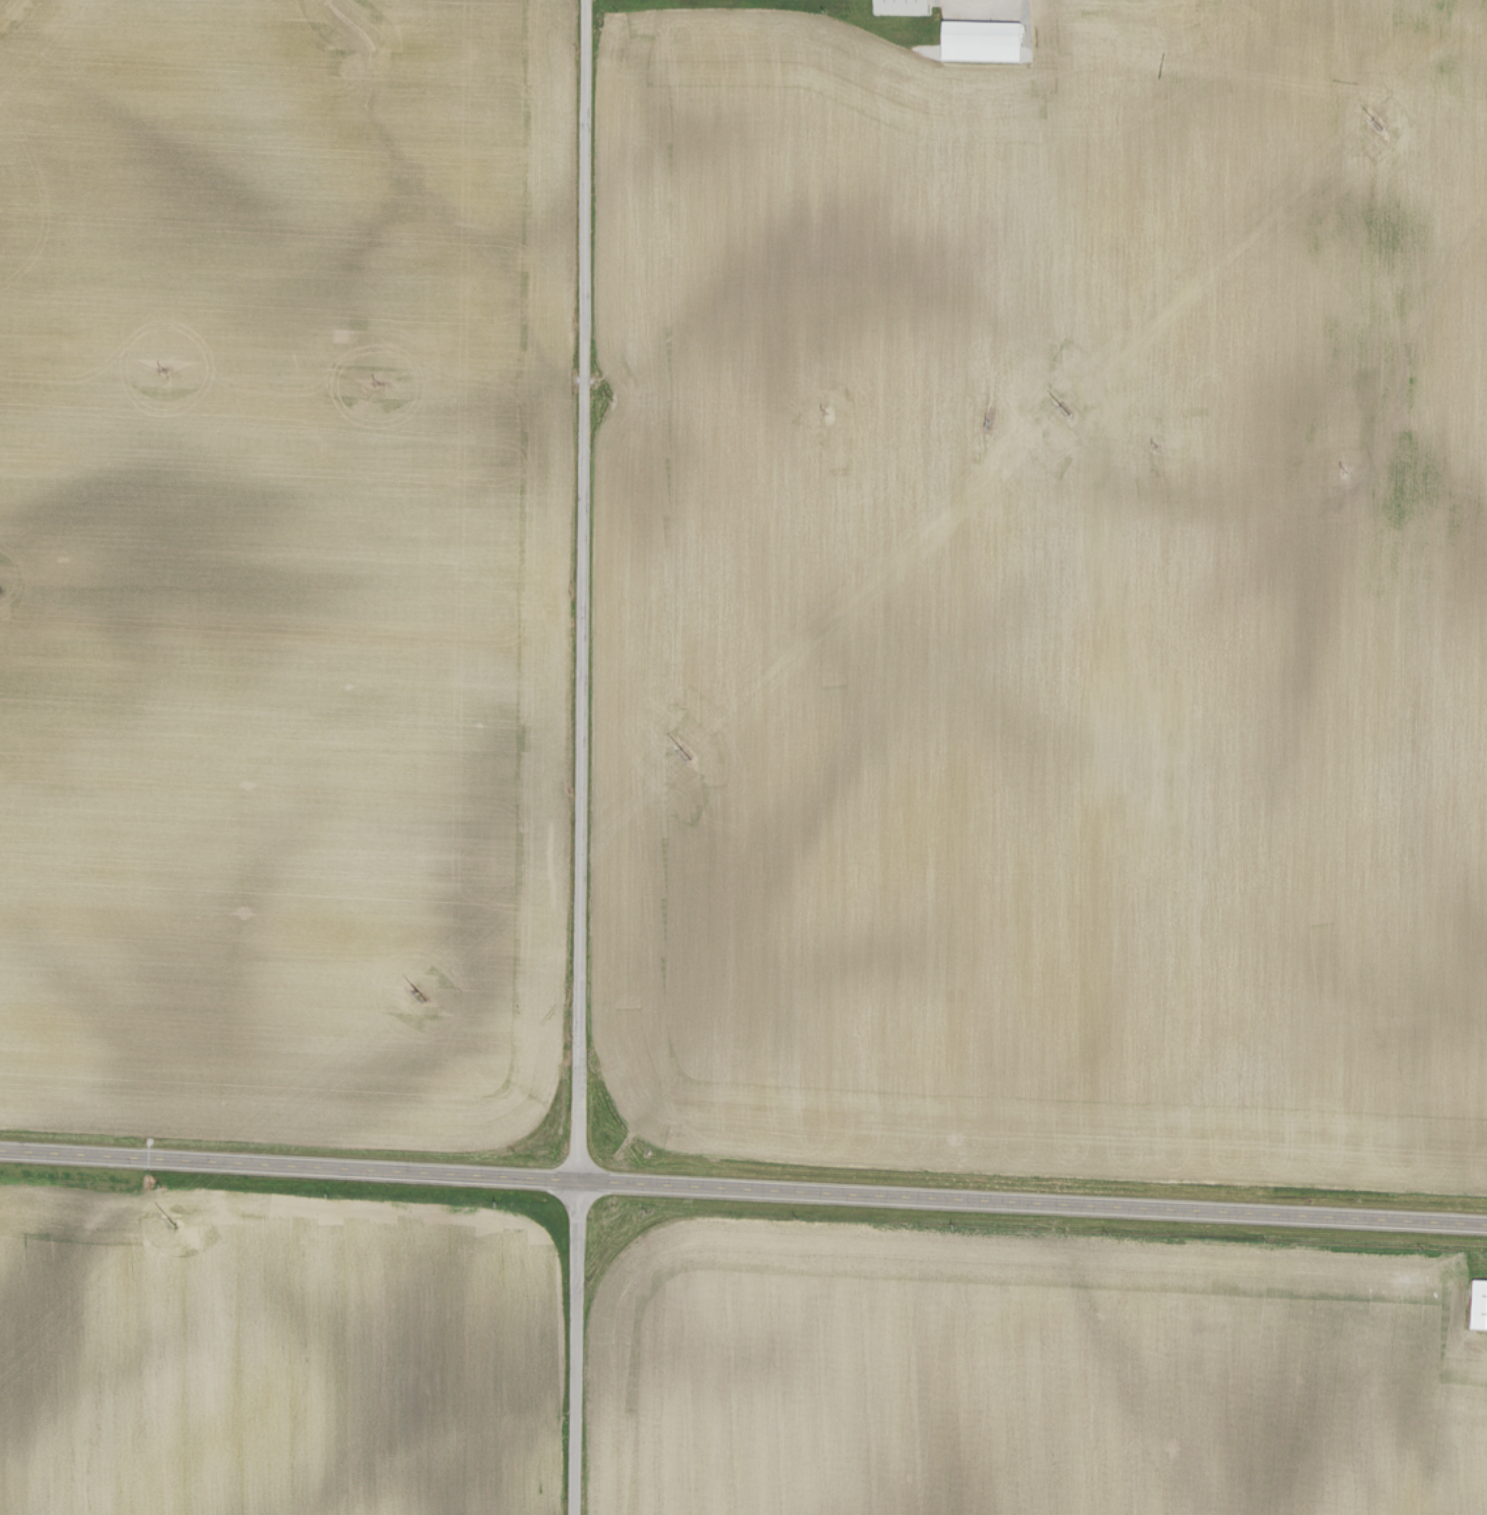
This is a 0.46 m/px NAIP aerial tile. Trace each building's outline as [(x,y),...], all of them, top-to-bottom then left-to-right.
[(873,13),(927,12),(927,0),(873,0),(873,13)] [(941,20),(940,59),(1019,61),(1020,22),(941,20)] [(1472,1279),(1470,1328),(1486,1328),(1486,1280),(1472,1279)]
